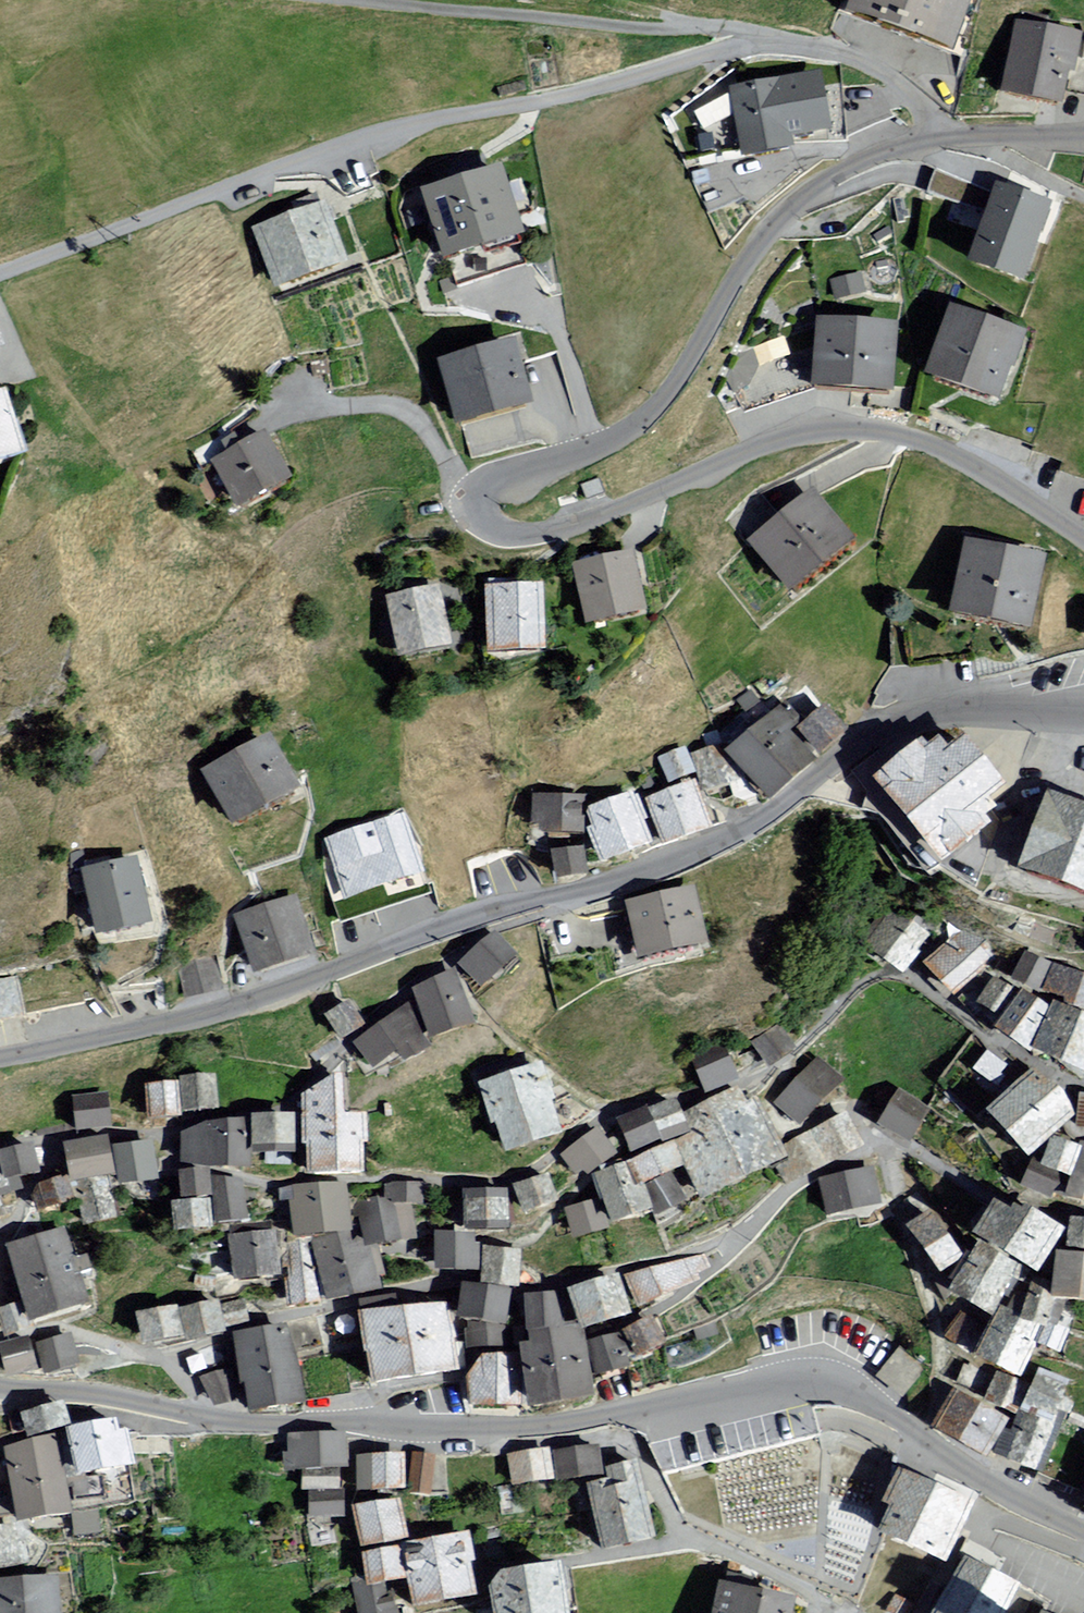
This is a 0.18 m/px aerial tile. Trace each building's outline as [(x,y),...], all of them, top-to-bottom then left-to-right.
[(847,18),(952,53),(969,0),(853,0),(847,18)] [(1077,33),(1014,21),(1000,96),(1063,108),(1077,33)] [(728,90),(738,139),(743,164),(793,154),(790,140),(831,131),(818,71),(728,90)] [(937,166),(930,188),(980,205),(988,182),(937,166)] [(495,173),(422,196),(444,266),(517,243),(495,173)] [(1047,205),(995,190),(975,263),(1027,278),(1047,205)] [(323,204),(253,232),(279,297),(349,269),(323,204)] [(864,291),(859,273),(832,280),(836,298),(864,291)] [(1025,336),(951,311),(927,383),(1000,408),(1025,336)] [(896,325),(815,322),(812,393),(893,396),(896,325)] [(513,345),(437,365),(455,430),(530,410),(513,345)] [(0,399),(0,467),(21,461),(2,399),(0,399)] [(263,435),(213,465),(242,515),(293,486),(263,435)] [(812,493),(748,542),(790,598),(855,550),(812,493)] [(1044,560),(964,545),(950,620),(1030,634),(1044,560)] [(630,555),(573,568),(587,628),(643,616),(630,555)] [(434,585),(383,599),(400,664),(451,650),(434,585)] [(540,589),(487,589),(488,662),(541,662),(540,589)] [(824,715),(797,735),(818,763),(845,743),(824,715)] [(777,718),(728,755),(768,808),(818,771),(777,718)] [(998,814),(991,805),(1007,792),(964,740),(947,754),(937,744),(926,753),(921,747),(873,786),(942,871),(991,831),(985,825),(998,814)] [(271,741),(202,780),(233,835),(302,797),(271,741)] [(682,751),(656,761),(666,788),(692,778),(682,751)] [(693,786),(650,800),(667,851),(710,837),(693,786)] [(581,800),(533,799),(531,836),(580,838),(581,800)] [(1023,877),(1083,900),(1083,811),(1052,799),(1023,877)] [(630,801),(586,815),(604,871),(648,857),(630,801)] [(428,891),(403,814),(325,839),(351,917),(428,891)] [(584,852),(550,854),(552,883),(586,881),(584,852)] [(135,862),(77,877),(95,948),(153,934),(135,862)] [(694,891),(625,904),(636,965),(705,952),(694,891)] [(292,899),(234,919),(254,977),(312,957),(292,899)] [(960,931),(924,967),(953,996),(989,960),(960,931)] [(495,934),(458,967),(481,994),(519,961),(495,934)] [(1052,964),(1024,955),(1014,986),(1041,995),(1052,964)] [(1054,967),(1043,997),(1083,1011),(1083,977),(1054,967)] [(0,981),(0,1025),(21,1021),(13,979),(0,981)] [(454,979),(413,995),(432,1045),(473,1030),(454,979)] [(1050,1011),(1018,992),(994,1033),(1026,1052),(1050,1011)] [(343,1044),(369,1030),(352,1000),(326,1015),(343,1044)] [(1053,1006),(1033,1057),(1083,1077),(1083,1018),(1053,1006)] [(355,1048),(374,1073),(422,1037),(403,1012),(355,1048)] [(973,1067),(995,1082),(1011,1060),(989,1044),(973,1067)] [(799,1133),(844,1084),(816,1059),(771,1109),(799,1133)] [(540,1068),(479,1087),(503,1165),(564,1146),(540,1068)] [(1033,1073),(987,1117),(1027,1159),(1073,1115),(1033,1073)] [(215,1114),(213,1081),(180,1083),(182,1116),(215,1114)] [(176,1088),(144,1089),(146,1127),(178,1125),(176,1088)] [(687,1176),(702,1209),(711,1205),(787,1169),(751,1092),(684,1123),(676,1105),(650,1115),(665,1149),(682,1142),(695,1172),(687,1176)] [(898,1092),(879,1127),(913,1144),(931,1109),(898,1092)] [(106,1094),(71,1098),(75,1133),(110,1129),(106,1094)] [(647,1115),(618,1128),(633,1161),(662,1148),(647,1115)] [(865,1152),(846,1115),(811,1133),(829,1169),(865,1152)] [(293,1121),(252,1121),(252,1163),(294,1163),(293,1121)] [(596,1135),(562,1159),(582,1188),(617,1164),(596,1135)] [(105,1139),(64,1147),(71,1187),(112,1180),(105,1139)] [(155,1139),(116,1143),(120,1186),(159,1183),(155,1139)] [(1080,1152),(1052,1143),(1043,1173),(1071,1182),(1080,1152)] [(1067,1203),(1083,1209),(1083,1145),(1067,1203)] [(0,1155),(0,1168),(4,1187),(38,1180),(32,1148),(0,1155)] [(629,1168),(629,1170),(595,1182),(613,1234),(653,1220),(643,1193),(686,1174),(675,1148),(629,1168)] [(870,1168),(821,1181),(831,1221),(881,1209),(870,1168)] [(178,1172),(179,1198),(209,1197),(209,1171),(178,1172)] [(247,1221),(244,1176),(211,1178),(215,1223),(247,1221)] [(67,1178),(34,1188),(42,1214),(75,1205),(67,1178)] [(342,1180),(287,1188),(294,1236),(348,1228),(342,1180)] [(545,1184),(514,1194),(523,1223),(555,1213),(545,1184)] [(506,1185),(464,1185),(465,1227),(434,1227),(434,1263),(476,1263),(477,1230),(506,1230),(506,1185)] [(109,1186),(78,1192),(84,1222),(115,1216),(109,1186)] [(422,1188),(379,1190),(379,1215),(423,1214),(422,1188)] [(210,1198),(173,1201),(175,1229),(212,1226),(210,1198)] [(600,1206),(566,1214),(574,1246),(607,1238),(600,1206)] [(1021,1212),(1018,1219),(995,1208),(950,1300),(994,1322),(1020,1268),(1042,1279),(1064,1233),(1021,1212)] [(1070,1224),(1068,1255),(1083,1256),(1083,1225),(1070,1224)] [(67,1226),(9,1241),(31,1321),(88,1305),(67,1226)] [(276,1229),(230,1234),(235,1282),(281,1278),(276,1229)] [(522,1245),(485,1242),(483,1279),(519,1281),(522,1245)] [(1058,1261),(1055,1310),(1083,1312),(1083,1262),(1058,1261)] [(219,1304),(218,1299),(179,1307),(185,1337),(224,1328),(224,1326),(219,1304)] [(243,1299),(219,1304),(224,1326),(248,1320),(243,1299)] [(362,1310),(371,1383),(454,1373),(446,1300),(362,1310)] [(176,1305),(136,1312),(142,1344),(182,1337),(176,1305)] [(1002,1312),(979,1357),(1019,1377),(1042,1333),(1002,1312)] [(984,1330),(954,1315),(940,1344),(970,1359),(984,1330)] [(287,1326),(233,1337),(248,1411),(302,1400),(287,1326)] [(651,1326),(624,1339),(638,1368),(665,1355),(651,1326)] [(73,1333),(39,1342),(47,1374),(81,1366),(73,1333)] [(517,1344),(531,1419),(593,1408),(579,1333),(517,1344)] [(0,1342),(0,1354),(6,1375),(39,1367),(31,1334),(0,1342)] [(584,1352),(596,1389),(631,1378),(619,1341),(584,1352)] [(471,1361),(470,1414),(517,1414),(518,1361),(471,1361)] [(236,1365),(209,1367),(211,1403),(239,1402),(236,1365)] [(1068,1382),(1038,1371),(1023,1411),(1052,1422),(1068,1382)] [(1027,1386),(995,1374),(985,1401),(1018,1413),(1027,1386)] [(952,1392),(933,1429),(989,1458),(1008,1421),(952,1392)] [(59,1408),(21,1418),(28,1445),(66,1435),(59,1408)] [(1023,1416),(1007,1461),(1036,1471),(1052,1427),(1023,1416)] [(115,1429),(61,1437),(69,1484),(122,1475),(115,1429)] [(320,1439),(283,1439),(284,1471),(321,1470),(320,1439)] [(56,1445),(4,1453),(16,1534),(69,1526),(56,1445)] [(596,1446),(553,1452),(558,1483),(601,1476),(596,1446)] [(545,1449),(506,1454),(511,1486),(549,1480),(545,1449)] [(432,1493),(437,1456),(411,1452),(406,1490),(432,1493)] [(401,1455),(373,1455),(373,1488),(401,1487),(401,1455)] [(640,1472),(638,1472),(634,1460),(607,1467),(610,1478),(587,1483),(602,1549),(654,1538),(640,1472)] [(301,1472),(301,1491),(338,1491),(338,1472),(301,1472)] [(971,1501),(905,1474),(879,1535),(945,1563),(971,1501)] [(307,1494),(308,1515),(344,1514),(343,1493),(307,1494)] [(395,1498),(351,1507),(359,1547),(404,1538),(395,1498)] [(0,1532),(0,1566),(20,1563),(13,1529),(0,1532)] [(464,1533),(403,1542),(413,1604),(474,1594),(464,1533)] [(396,1546),(360,1551),(365,1583),(401,1578),(396,1546)] [(965,1559),(939,1612),(1004,1612),(1018,1584),(965,1559)] [(493,1612),(571,1612),(562,1560),(487,1572),(493,1612)] [(0,1582),(0,1612),(59,1612),(57,1579),(0,1582)] [(357,1612),(396,1612),(389,1579),(351,1588),(357,1612)] [(718,1584),(713,1612),(792,1612),(795,1598),(718,1584)] [(886,1611),(889,1612),(907,1612),(912,1605),(894,1595),(886,1611)]
